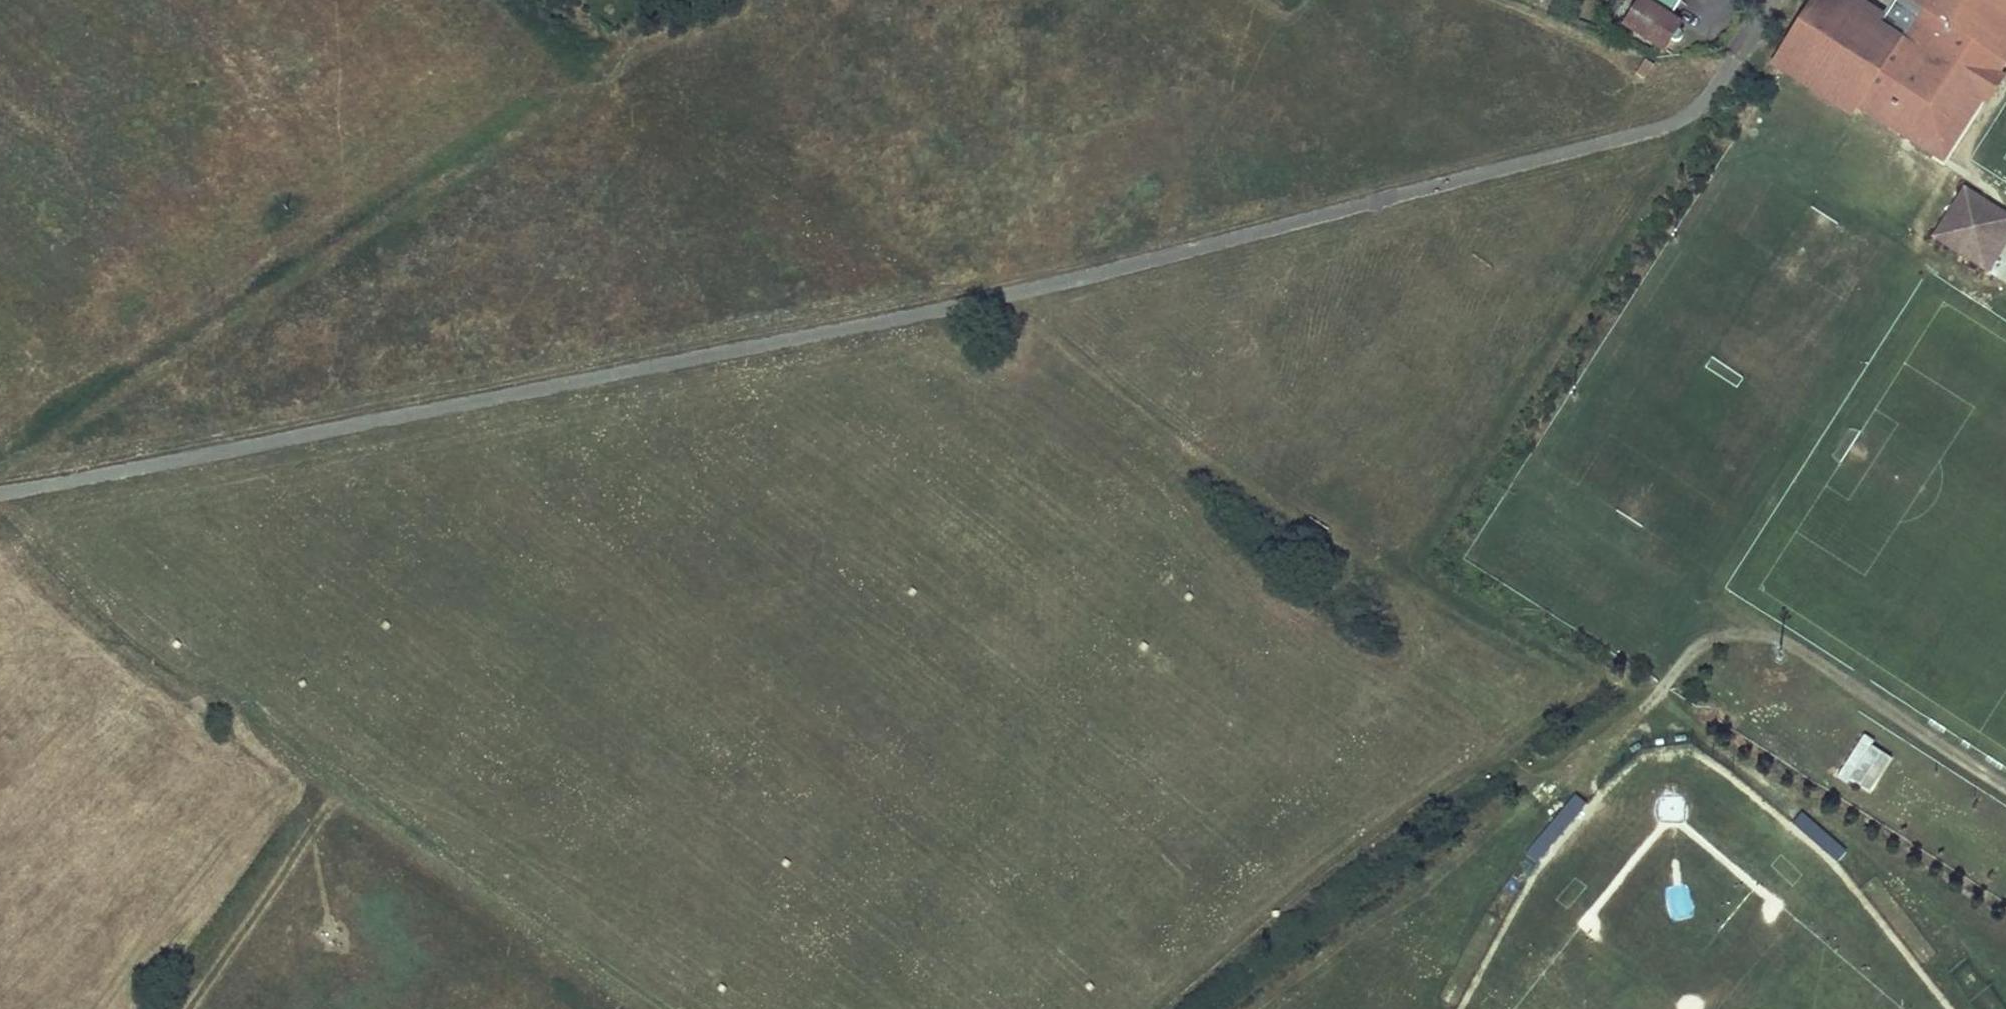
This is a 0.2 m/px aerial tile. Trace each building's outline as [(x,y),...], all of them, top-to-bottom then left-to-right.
[(1647,3),(1643,1),(1627,26),(1664,50),(1670,39),(1673,41),(1676,42),(1678,41),(1680,40),(1682,38),(1682,34),(1681,33),(1680,30),(1677,29),(1680,24),(1670,18),(1682,0),(1650,0),(1647,3)] [(1884,20),(1879,27),(1838,0),(1817,0),(1775,65),(1850,113),(1856,104),(1942,160),(1973,112),(1954,100),(1958,93),(1968,98),(1996,55),(2003,59),(2005,54),(2005,0),(1897,0),(1884,20)] [(1879,27),(1884,20),(1853,0),(1838,0),(1879,27)] [(2005,61),(2005,54),(2003,59),(1996,55),(1968,98),(1958,93),(1954,100),(1973,112),(2005,61)] [(1654,65),(1645,60),(1636,74),(1644,80),(1654,65)] [(1989,272),(1998,259),(1992,255),(2005,233),(2005,215),(1965,189),(1935,238),(1989,272)] [(1992,255),(1998,259),(2005,246),(2005,233),(1992,255)] [(1871,795),(1893,754),(1861,737),(1839,778),(1871,795)] [(1576,796),(1526,854),(1536,863),(1586,805),(1576,796)] [(1838,861),(1846,851),(1803,814),(1794,824),(1838,861)]
